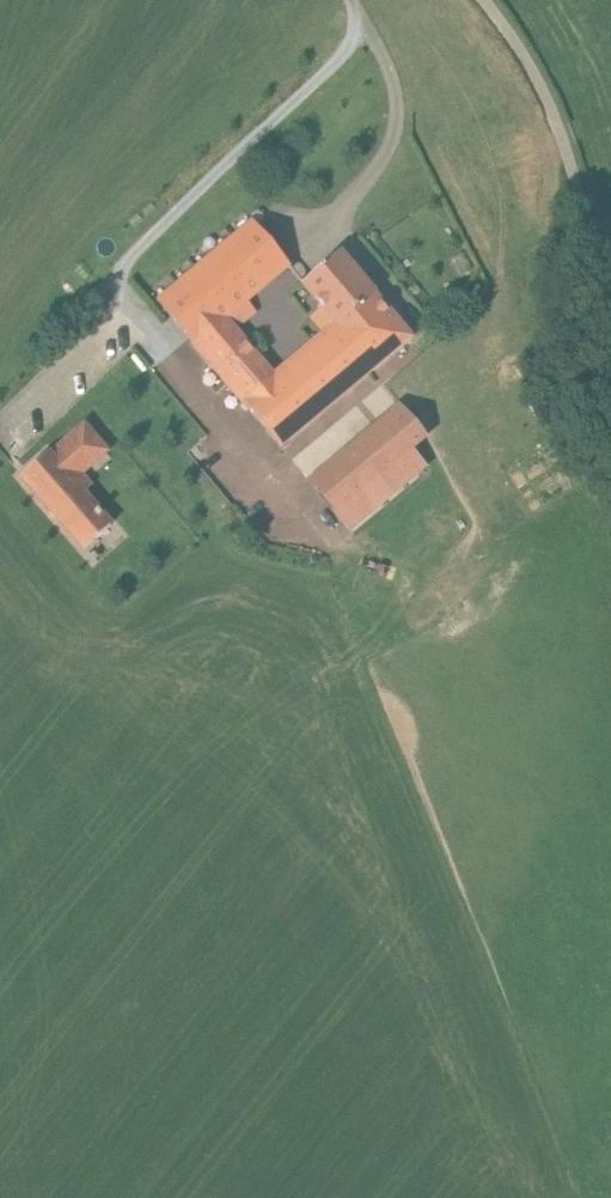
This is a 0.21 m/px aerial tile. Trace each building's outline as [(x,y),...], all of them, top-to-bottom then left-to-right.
[(224,319),(287,263),(253,223),(160,301),(158,299),(156,300),(279,447),(408,339),(410,337),(339,253),(303,283),(334,322),(272,375),(224,319)] [(26,475),(88,548),(114,526),(52,453),(26,475)] [(342,516),(352,527),(421,469),(412,458),(342,516)]
